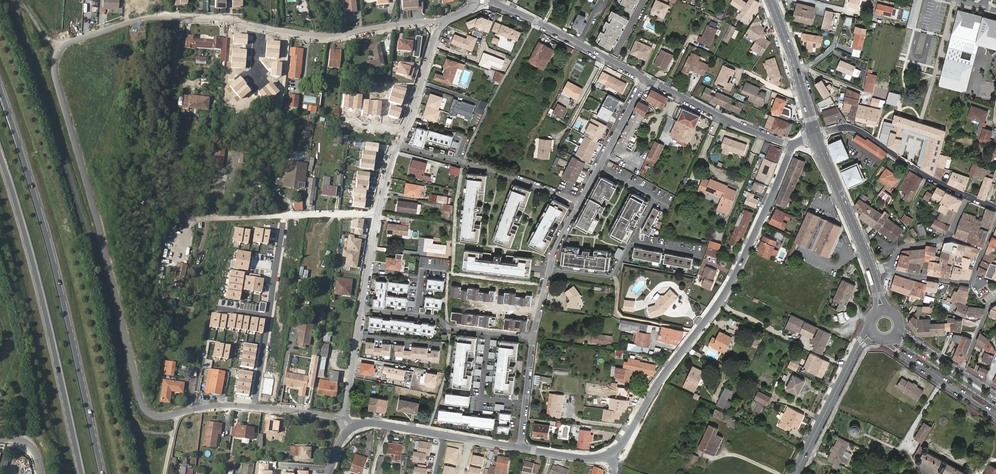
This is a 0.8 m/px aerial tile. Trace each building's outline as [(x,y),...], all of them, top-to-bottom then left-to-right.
[(226,0),(215,0),(215,8),(225,8),(226,0)] [(241,0),(232,0),(232,9),(236,9),(236,7),(242,7),(241,0)] [(346,1),(349,1),(349,6),(346,6),(347,13),(356,13),(355,1),(360,0),(346,0),(346,1)] [(403,10),(422,9),(421,0),(402,0),(403,10)] [(639,0),(619,0),(635,8),(639,0)] [(661,0),(658,0),(654,10),(661,14),(659,18),(664,20),(671,4),(661,0)] [(735,6),(742,11),(740,15),(748,20),(760,2),(757,0),(733,0),(729,8),(733,10),(735,6)] [(848,7),(858,9),(860,0),(850,0),(848,7)] [(208,2),(200,1),(200,9),(203,9),(203,10),(207,10),(208,2)] [(794,19),(811,23),(815,7),(798,3),(794,19)] [(895,16),(897,8),(879,3),(876,12),(892,16),(892,15),(895,16)] [(992,18),(988,17),(983,16),(958,9),(955,19),(955,21),(955,22),(952,34),(951,37),(950,41),(946,54),(946,56),(945,58),(942,71),(941,72),(941,76),(939,83),(963,89),(976,40),(995,46),(995,19),(992,18)] [(615,49),(630,18),(613,10),(597,41),(615,49)] [(833,12),(826,10),(822,28),(828,30),(833,12)] [(573,25),(580,28),(585,17),(578,13),(573,25)] [(757,16),(747,31),(750,33),(748,35),(756,40),(763,30),(765,28),(763,26),(759,24),(759,21),(761,19),(759,14),(757,16)] [(496,21),(492,29),(518,39),(521,31),(515,28),(515,27),(503,22),(503,23),(496,21)] [(696,41),(701,43),(709,26),(708,25),(702,38),(699,37),(696,41)] [(728,43),(731,37),(736,28),(730,25),(723,40),(728,43)] [(709,26),(701,43),(708,47),(717,30),(709,26)] [(855,32),(856,32),(852,48),(853,48),(853,51),(860,53),(866,29),(856,26),(855,32)] [(767,33),(763,30),(756,40),(752,47),(762,54),(771,42),(767,39),(766,40),(764,39),(763,39),(763,38),(764,37),(767,33)] [(820,37),(800,32),(799,36),(802,36),(800,42),(801,43),(804,44),(803,50),(808,51),(809,46),(815,47),(818,45),(820,37)] [(246,35),(233,34),(232,45),(246,46),(246,35)] [(203,48),(204,39),(195,38),(195,35),(185,35),(186,43),(185,47),(203,48)] [(212,39),(204,39),(203,48),(221,49),(221,50),(225,51),(226,37),(213,37),(212,39)] [(411,41),(397,40),(396,50),(410,51),(411,41)] [(647,60),(653,47),(637,40),(632,53),(647,60)] [(529,61),(544,69),(555,48),(540,41),(529,61)] [(279,43),(266,42),(266,50),(278,51),(279,43)] [(379,42),(367,44),(368,50),(372,49),(374,60),(368,61),(369,67),(383,65),(379,42)] [(299,61),(299,53),(300,48),(289,48),(289,55),(290,55),(289,78),(300,78),(301,61),(299,61)] [(341,50),(328,48),(326,66),(339,68),(341,50)] [(246,51),(232,50),(231,58),(245,59),(246,51)] [(278,60),(278,51),(266,50),(265,59),(278,60)] [(654,64),(662,68),(668,53),(661,50),(654,64)] [(668,53),(662,68),(665,69),(672,55),(668,53)] [(690,58),(688,57),(683,71),(688,73),(690,70),(699,73),(703,63),(698,61),(699,57),(691,54),(690,58)] [(775,57),(766,60),(766,62),(764,63),(765,67),(767,67),(769,75),(772,77),(770,81),(778,85),(780,81),(779,80),(780,77),(780,75),(775,57)] [(244,69),(245,59),(231,58),(230,67),(244,69)] [(452,84),(459,61),(447,58),(444,66),(447,67),(444,75),(436,73),(434,78),(452,84)] [(855,68),(855,66),(841,60),(837,69),(855,76),(858,69),(855,68)] [(414,63),(400,62),(396,74),(411,78),(414,68),(412,68),(414,63)] [(281,64),(271,63),(270,77),(280,78),(281,64)] [(710,66),(703,63),(699,73),(705,76),(710,66)] [(736,70),(724,65),(721,73),(722,74),(720,79),(722,85),(728,87),(727,89),(731,90),(734,84),(730,82),(736,70)] [(505,74),(496,71),(492,79),(500,82),(505,74)] [(622,91),(627,83),(610,73),(605,82),(622,91)] [(720,79),(722,74),(721,73),(716,83),(727,89),(728,87),(722,85),(720,79)] [(866,81),(863,90),(867,91),(870,82),(872,74),(870,73),(868,73),(866,81)] [(867,91),(872,92),(874,83),(876,74),(872,74),(870,82),(867,91)] [(239,78),(229,86),(235,93),(245,85),(239,78)] [(568,80),(563,90),(570,93),(571,94),(571,95),(577,99),(583,88),(568,80)] [(279,92),(270,82),(264,87),(273,97),(279,92)] [(744,90),(743,91),(751,95),(749,100),(763,106),(765,102),(764,101),(767,93),(763,92),(762,92),(761,95),(758,94),(759,91),(760,89),(759,87),(747,82),(745,86),(744,89),(744,90)] [(245,85),(235,93),(240,99),(250,91),(245,85)] [(405,90),(393,86),(391,93),(404,96),(405,90)] [(707,86),(702,96),(741,113),(745,103),(739,100),(737,104),(732,102),(733,98),(718,91),(716,95),(711,93),(713,89),(707,86)] [(266,103),(273,97),(264,87),(257,93),(266,103)] [(663,107),(668,97),(653,89),(648,99),(663,107)] [(849,118),(855,120),(858,105),(860,95),(860,94),(848,89),(845,102),(851,103),(849,118)] [(887,98),(897,101),(899,93),(889,91),(887,98)] [(401,105),(404,96),(391,93),(389,101),(401,105)] [(443,97),(431,93),(427,105),(439,109),(443,97)] [(610,120),(620,99),(609,93),(598,114),(610,120)] [(297,96),(286,94),(284,105),(296,107),(297,96)] [(362,96),(344,94),(342,109),(361,110),(362,96)] [(202,98),(188,97),(182,96),(181,106),(187,107),(206,109),(207,98),(202,97),(202,98)] [(787,100),(778,96),(773,109),(791,116),(792,108),(785,106),(787,100)] [(477,105),(454,98),(449,113),(458,116),(459,113),(467,115),(465,120),(472,122),(477,105)] [(871,105),(879,107),(881,100),(873,98),(871,105)] [(379,117),(381,102),(363,100),(362,115),(379,117)] [(484,109),(486,109),(489,103),(482,100),(479,107),(484,109)] [(644,116),(649,106),(645,104),(640,100),(635,110),(644,116)] [(563,106),(558,104),(554,112),(559,115),(563,106)] [(855,120),(866,122),(869,107),(858,105),(855,120)] [(401,109),(391,106),(388,116),(398,119),(401,109)] [(441,111),(426,106),(423,116),(437,121),(441,111)] [(674,118),(678,119),(683,108),(680,106),(674,118)] [(837,119),(843,117),(836,106),(823,112),(828,122),(837,118),(837,119)] [(972,106),(968,117),(984,123),(988,112),(972,106)] [(330,117),(337,119),(338,108),(334,107),(333,115),(330,115),(330,117)] [(869,107),(866,122),(877,125),(880,110),(869,107)] [(678,119),(695,127),(700,115),(688,110),(683,108),(678,119)] [(618,143),(628,148),(644,116),(635,110),(618,143)] [(920,132),(922,123),(887,112),(880,137),(900,147),(905,127),(920,132)] [(789,135),(793,123),(783,119),(770,115),(766,127),(789,135)] [(601,136),(607,124),(594,118),(592,121),(591,121),(587,129),(592,132),(590,136),(587,135),(576,156),(575,155),(564,176),(577,181),(587,161),(588,162),(592,154),(591,154),(594,147),(595,148),(599,141),(596,140),(599,135),(601,136)] [(687,146),(695,127),(678,119),(674,118),(667,133),(678,138),(677,141),(687,146)] [(946,130),(922,123),(920,132),(929,135),(926,148),(933,149),(934,144),(942,146),(946,130)] [(990,139),(992,131),(979,127),(977,133),(979,134),(982,135),(980,140),(988,143),(990,139)] [(424,148),(428,131),(418,128),(413,145),(424,148)] [(428,140),(452,147),(455,137),(431,130),(428,140)] [(853,139),(869,150),(870,150),(876,155),(877,156),(883,159),(887,153),(877,146),(867,139),(866,140),(857,134),(854,137),(853,139)] [(747,144),(726,135),(722,145),(724,146),(730,149),(743,154),(747,144)] [(549,159),(550,150),(551,143),(552,143),(552,139),(541,138),(539,158),(549,159)] [(841,138),(827,144),(835,163),(849,157),(846,151),(841,138)] [(643,166),(647,168),(649,166),(647,164),(649,160),(653,162),(652,164),(654,165),(664,145),(661,143),(656,140),(643,166)] [(367,142),(365,151),(375,153),(379,153),(381,144),(367,142)] [(771,144),(766,158),(777,162),(783,148),(782,148),(775,146),(771,144)] [(940,154),(942,146),(934,144),(933,149),(926,148),(925,151),(921,168),(933,176),(937,165),(940,154)] [(214,167),(223,168),(225,150),(216,148),(214,167)] [(365,151),(362,151),(361,159),(360,159),(358,169),(372,171),(375,153),(365,151)] [(234,163),(235,155),(227,154),(227,162),(234,163)] [(952,157),(940,154),(937,165),(945,168),(947,159),(951,159),(952,157)] [(766,158),(765,157),(758,177),(769,182),(777,162),(766,158)] [(804,162),(794,157),(780,191),(775,201),(776,202),(785,206),(804,162)] [(431,176),(425,174),(428,163),(414,159),(410,171),(418,174),(417,177),(429,181),(431,176)] [(290,166),(288,183),(292,184),(293,182),(305,184),(307,166),(304,166),(303,168),(292,166),(292,163),(287,162),(287,165),(290,166)] [(857,162),(840,170),(847,188),(865,180),(857,162)] [(984,180),(985,176),(989,166),(974,162),(969,173),(976,176),(984,180)] [(460,167),(452,165),(450,172),(458,175),(460,167)] [(941,180),(945,168),(937,165),(933,176),(941,180)] [(881,178),(891,185),(892,186),(897,179),(892,175),(893,174),(886,169),(880,178),(881,178)] [(909,179),(919,186),(923,179),(909,171),(906,177),(909,179)] [(212,172),(211,180),(219,180),(219,172),(212,172)] [(371,174),(357,172),(356,181),(358,181),(356,190),(353,189),(352,198),(355,198),(354,207),(367,209),(371,174)] [(487,174),(467,172),(459,238),(479,240),(482,215),(476,214),(477,212),(477,210),(482,211),(483,204),(478,203),(478,201),(478,199),(484,200),(487,174)] [(948,184),(965,191),(969,178),(954,172),(948,184)] [(989,177),(985,176),(984,180),(991,182),(995,174),(990,173),(989,177)] [(620,184),(602,174),(575,223),(593,233),(601,218),(597,216),(598,213),(601,209),(605,211),(608,205),(604,203),(606,199),(608,195),(612,198),(620,184)] [(311,198),(313,198),(315,188),(316,177),(309,176),(308,187),(309,188),(307,204),(310,204),(311,198)] [(331,177),(325,177),(322,196),(335,198),(337,188),(329,186),(331,177)] [(909,202),(915,193),(905,186),(909,179),(906,177),(899,189),(906,194),(903,198),(909,202)] [(885,185),(887,186),(890,188),(891,185),(881,178),(880,181),(885,185)] [(915,193),(919,186),(909,179),(905,186),(915,193)] [(706,191),(705,192),(721,200),(717,210),(727,214),(733,201),(732,200),(735,194),(726,190),(727,188),(710,181),(710,183),(703,180),(700,188),(706,191)] [(991,182),(984,180),(978,196),(985,199),(991,182)] [(756,181),(753,188),(762,192),(765,185),(756,181)] [(419,195),(421,186),(421,185),(407,182),(405,193),(419,196),(419,195)] [(532,190),(513,183),(493,239),(512,245),(519,225),(514,223),(515,221),(516,219),(520,221),(523,214),(518,213),(519,210),(519,209),(524,210),(532,190)] [(885,185),(877,194),(879,196),(883,192),(892,197),(892,196),(885,191),(887,186),(885,185)] [(227,195),(228,188),(221,187),(220,194),(227,195)] [(941,200),(946,192),(937,187),(932,195),(941,200)] [(650,199),(632,190),(618,218),(610,232),(628,242),(636,227),(632,225),(634,221),(637,223),(640,217),(637,215),(639,211),(643,214),(650,199)] [(755,194),(750,192),(745,203),(756,207),(759,200),(753,197),(755,194)] [(879,196),(887,205),(892,197),(883,192),(879,196)] [(949,207),(957,210),(962,200),(946,192),(941,200),(936,210),(935,210),(933,214),(936,216),(939,211),(941,212),(941,211),(945,213),(949,207)] [(430,194),(429,200),(441,202),(447,203),(447,196),(430,194)] [(570,207),(552,197),(528,242),(545,252),(554,236),(549,234),(550,232),(551,230),(555,232),(559,226),(554,224),(555,222),(556,220),(561,222),(570,207)] [(799,198),(797,202),(807,206),(809,203),(799,198)] [(860,198),(855,204),(859,208),(857,210),(861,214),(859,217),(879,231),(887,217),(860,198)] [(418,203),(399,200),(398,209),(417,212),(418,203)] [(301,210),(301,201),(293,201),(293,210),(301,210)] [(662,208),(656,205),(643,229),(651,233),(655,226),(653,225),(662,208)] [(935,218),(931,225),(945,233),(949,226),(957,210),(949,207),(945,213),(941,211),(941,212),(938,219),(935,218)] [(790,214),(786,212),(777,208),(773,217),(774,217),(771,223),(779,227),(784,217),(788,219),(790,214)] [(737,244),(741,236),(744,229),(747,230),(754,213),(744,209),(742,212),(745,213),(739,226),(737,225),(730,242),(737,244)] [(975,218),(975,216),(963,212),(958,227),(970,231),(978,234),(981,228),(988,230),(994,212),(986,209),(982,221),(975,218)] [(828,256),(841,227),(812,213),(812,212),(811,211),(810,212),(809,211),(794,244),(795,244),(796,245),(797,242),(799,243),(828,256)] [(907,226),(912,219),(905,215),(901,220),(907,226)] [(389,222),(388,232),(401,233),(408,233),(408,225),(410,216),(404,216),(402,224),(389,222)] [(903,230),(887,217),(879,231),(893,241),(903,230)] [(363,220),(351,220),(349,229),(354,229),(353,234),(362,235),(364,225),(362,224),(363,220)] [(923,226),(920,226),(918,227),(921,235),(926,234),(923,226)] [(970,231),(958,227),(955,236),(967,240),(970,231)] [(249,231),(234,228),(231,242),(247,245),(249,231)] [(270,231),(254,228),(252,243),(267,245),(270,231)] [(986,238),(988,230),(981,228),(978,234),(978,235),(986,238)] [(777,231),(774,237),(781,240),(784,234),(777,231)] [(983,246),(986,238),(978,235),(978,234),(970,231),(967,240),(983,246)] [(353,236),(348,235),(346,250),(342,250),(341,257),(346,258),(345,267),(357,269),(361,240),(353,239),(353,236)] [(776,241),(773,240),(764,236),(762,240),(764,240),(760,249),(758,253),(767,257),(769,254),(771,254),(776,241)] [(955,253),(959,243),(953,241),(946,242),(944,250),(955,253)] [(963,255),(966,245),(959,243),(955,253),(963,255)] [(565,245),(562,265),(610,271),(612,251),(596,249),(595,254),(593,253),(591,253),(592,249),(585,248),(584,252),(582,252),(580,252),(581,247),(565,245)] [(931,254),(936,256),(936,255),(934,254),(936,247),(929,245),(926,248),(923,260),(925,260),(930,261),(931,254)] [(976,259),(979,249),(966,245),(963,255),(976,259)] [(636,246),(634,255),(662,261),(662,258),(665,258),(664,261),(692,267),(694,258),(666,252),(666,255),(663,254),(663,251),(636,246)] [(619,259),(624,250),(618,247),(613,256),(619,259)] [(713,247),(712,247),(708,255),(716,258),(720,249),(713,247)] [(923,260),(926,248),(924,249),(910,250),(908,263),(916,264),(924,263),(925,260),(923,260)] [(466,249),(463,269),(530,277),(532,257),(507,254),(506,260),(504,259),(502,259),(502,254),(495,254),(495,258),(493,258),(490,258),(491,252),(466,249)] [(908,263),(910,250),(902,251),(899,261),(908,263)] [(947,264),(950,253),(942,250),(941,257),(939,262),(935,261),(932,274),(949,277),(951,266),(947,264)] [(992,252),(987,250),(985,254),(994,258),(995,254),(993,253),(992,252)] [(250,253),(236,251),(233,269),(247,271),(250,253)] [(957,255),(950,253),(947,264),(951,266),(953,266),(954,267),(955,264),(957,255)] [(927,273),(932,274),(935,261),(936,256),(931,254),(930,261),(927,273)] [(994,258),(985,254),(982,260),(990,263),(991,263),(994,258)] [(790,255),(789,255),(785,264),(788,266),(793,256),(790,255)] [(971,259),(957,255),(955,264),(963,267),(968,269),(968,268),(971,259)] [(386,267),(400,269),(401,258),(387,256),(386,267)] [(990,263),(982,260),(980,265),(977,273),(985,276),(990,263)] [(908,263),(899,261),(896,268),(907,270),(908,263)] [(187,265),(177,263),(175,280),(185,282),(187,265)] [(924,266),(924,263),(916,264),(908,263),(907,270),(920,273),(921,265),(924,266)] [(991,263),(990,263),(985,276),(995,280),(995,265),(991,263)] [(704,286),(712,268),(707,266),(703,276),(706,277),(703,285),(704,286)] [(969,279),(972,269),(968,268),(968,269),(963,267),(960,278),(969,279)] [(717,270),(712,268),(704,286),(711,289),(714,281),(713,280),(717,270)] [(244,273),(229,271),(224,299),(239,302),(244,273)] [(911,290),(914,281),(911,280),(895,275),(891,287),(910,295),(910,293),(911,290)] [(263,279),(245,276),(242,290),(261,293),(263,279)] [(338,277),(336,292),(344,293),(345,291),(350,292),(352,279),(338,277)] [(433,288),(440,289),(442,279),(425,277),(424,287),(431,288),(430,294),(433,294),(433,288)] [(384,307),(387,281),(377,279),(375,290),(379,290),(379,295),(375,295),(374,305),(384,307)] [(844,303),(846,304),(855,285),(843,279),(834,298),(831,297),(828,305),(840,310),(844,303)] [(400,290),(408,291),(409,282),(390,280),(389,288),(397,289),(397,294),(399,295),(400,290)] [(933,281),(927,280),(926,284),(926,290),(931,291),(931,290),(937,291),(938,284),(933,283),(933,281)] [(924,297),(925,296),(926,290),(926,284),(914,281),(911,290),(910,293),(924,297)] [(575,284),(566,290),(571,297),(571,300),(569,301),(569,305),(579,306),(579,303),(577,300),(577,297),(582,294),(575,284)] [(462,287),(452,285),(451,296),(495,302),(496,291),(491,290),(490,293),(479,291),(480,289),(468,287),(468,290),(461,289),(462,287)] [(965,304),(968,287),(960,286),(957,292),(955,290),(952,297),(949,295),(946,301),(948,301),(950,302),(956,303),(957,303),(957,302),(958,301),(965,304)] [(681,295),(673,287),(667,293),(659,300),(661,302),(658,303),(651,306),(654,315),(665,311),(681,295)] [(505,294),(498,294),(497,302),(532,306),(533,296),(528,295),(527,297),(517,296),(517,293),(505,292),(505,294)] [(661,292),(657,298),(658,303),(661,302),(659,300),(667,293),(661,292)] [(388,294),(387,303),(395,304),(395,309),(397,309),(398,304),(407,305),(408,297),(388,294)] [(438,307),(439,297),(423,295),(422,305),(429,305),(428,312),(430,312),(431,306),(438,307)] [(635,300),(625,299),(624,309),(634,311),(635,300)] [(981,317),(985,308),(976,307),(966,306),(957,302),(957,303),(956,303),(955,305),(958,306),(956,312),(966,317),(967,314),(981,317)] [(452,319),(457,320),(457,322),(468,324),(468,321),(479,322),(479,325),(489,326),(490,323),(496,324),(497,316),(453,310),(452,319)] [(941,323),(950,323),(950,318),(951,312),(942,310),(941,320),(941,321),(941,323)] [(917,334),(918,335),(917,319),(925,319),(925,313),(916,312),(908,322),(917,334)] [(226,315),(210,313),(208,327),(224,330),(224,327),(261,333),(264,320),(226,314),(226,315)] [(383,317),(370,315),(369,325),(373,326),(373,328),(377,329),(378,326),(382,327),(382,325),(387,326),(387,329),(389,330),(390,327),(395,328),(395,330),(399,331),(400,329),(411,330),(410,332),(415,333),(415,330),(419,330),(419,333),(421,334),(421,332),(427,333),(427,334),(433,334),(434,332),(435,332),(436,329),(434,329),(435,324),(429,324),(429,323),(422,322),(422,323),(411,321),(412,320),(391,318),(391,319),(383,318),(383,317)] [(786,325),(797,330),(811,337),(810,341),(816,344),(813,349),(821,353),(830,333),(791,315),(786,325)] [(306,340),(310,341),(313,321),(296,318),(295,325),(299,325),(298,328),(300,329),(299,339),(301,340),(306,340)] [(505,318),(504,328),(510,329),(510,326),(521,328),(520,330),(526,330),(527,320),(505,318)] [(736,326),(738,322),(729,318),(727,322),(736,326)] [(955,322),(955,330),(956,330),(961,330),(962,319),(950,318),(950,323),(955,322)] [(635,321),(620,319),(619,324),(634,327),(635,321)] [(931,335),(930,323),(930,319),(925,319),(917,319),(918,335),(931,335)] [(945,330),(950,330),(950,323),(941,323),(941,321),(941,320),(937,321),(937,323),(930,323),(931,335),(945,334),(945,330)] [(653,324),(641,322),(640,328),(638,344),(649,346),(653,324)] [(682,340),(684,330),(662,326),(660,333),(658,333),(658,339),(671,342),(672,338),(682,340)] [(710,344),(713,345),(714,344),(724,348),(727,341),(730,342),(732,337),(720,331),(717,339),(713,337),(710,344)] [(984,346),(988,340),(981,333),(977,342),(984,346)] [(477,337),(457,334),(451,385),(471,388),(473,369),(467,369),(468,365),(473,366),(473,359),(468,358),(469,355),(475,356),(477,337)] [(599,341),(611,343),(612,335),(600,334),(599,341)] [(965,353),(972,339),(963,335),(957,349),(965,353)] [(499,339),(493,391),(513,393),(515,375),(509,375),(510,370),(515,371),(515,364),(510,363),(511,359),(516,360),(519,342),(499,339)] [(979,357),(978,358),(991,363),(992,362),(995,351),(988,340),(984,346),(982,349),(980,353),(979,357)] [(714,344),(713,345),(713,347),(725,352),(730,342),(727,341),(724,348),(714,344)] [(375,342),(367,342),(366,353),(390,355),(391,343),(383,342),(382,348),(374,347),(375,342)] [(230,346),(215,343),(212,357),(227,360),(230,346)] [(257,346),(243,344),(239,367),(253,369),(257,346)] [(405,345),(396,344),(395,357),(439,362),(440,351),(432,350),(432,354),(427,353),(428,348),(413,346),(412,351),(405,350),(405,345)] [(320,357),(325,357),(326,358),(328,347),(322,346),(320,357)] [(956,348),(951,357),(953,358),(962,362),(965,353),(957,349),(956,348)] [(822,377),(830,362),(811,353),(804,368),(822,377)] [(978,372),(980,367),(976,365),(978,358),(979,357),(972,354),(967,365),(978,372)] [(318,357),(311,356),(307,377),(306,387),(313,389),(318,357)] [(619,381),(630,383),(633,371),(637,372),(637,374),(648,376),(649,374),(654,375),(656,365),(640,361),(640,359),(629,357),(628,363),(629,363),(629,368),(616,367),(615,377),(620,377),(619,381)] [(788,366),(796,370),(799,364),(790,360),(788,366)] [(164,374),(173,375),(175,362),(166,361),(164,374)] [(373,371),(373,367),(374,363),(363,361),(361,372),(376,375),(377,371),(376,371),(373,371)] [(407,371),(384,366),(382,373),(386,374),(386,377),(404,381),(407,371)] [(698,379),(700,379),(704,372),(694,367),(686,382),(696,387),(699,381),(697,380),(698,379)] [(986,376),(989,370),(980,367),(978,372),(986,376)] [(220,394),(224,372),(212,370),(208,392),(220,394)] [(252,373),(239,371),(235,394),(248,396),(252,373)] [(320,380),(318,394),(335,396),(338,372),(330,371),(328,381),(320,380)] [(438,374),(427,372),(424,386),(436,388),(438,374)] [(293,386),(294,375),(286,374),(284,385),(288,386),(288,384),(292,384),(291,386),(293,386)] [(300,387),(302,376),(294,375),(293,386),(300,387)] [(797,387),(801,379),(794,375),(787,389),(798,394),(800,389),(797,387)] [(306,387),(307,377),(302,376),(300,387),(299,396),(304,397),(306,387)] [(914,387),(911,385),(906,382),(906,383),(899,379),(894,386),(901,391),(900,391),(916,401),(922,391),(914,387)] [(160,403),(168,404),(170,392),(177,393),(182,394),(183,385),(163,382),(160,403)] [(716,405),(723,408),(732,391),(725,387),(716,405)] [(755,399),(766,404),(770,397),(759,391),(755,399)] [(447,392),(445,402),(469,405),(470,395),(447,392)] [(547,413),(551,413),(561,415),(564,394),(553,392),(550,392),(547,413)] [(377,409),(380,397),(371,396),(369,408),(377,409)] [(388,399),(380,397),(377,409),(385,411),(388,399)] [(630,400),(611,398),(609,409),(622,410),(628,411),(630,400)] [(401,399),(399,409),(417,412),(420,403),(401,399)] [(754,409),(760,413),(764,407),(758,403),(754,409)] [(797,429),(804,414),(788,406),(779,425),(786,429),(786,428),(788,425),(790,426),(797,429)] [(621,419),(622,410),(609,409),(604,408),(602,420),(615,422),(615,418),(621,419)] [(493,428),(494,418),(462,414),(462,412),(439,409),(438,420),(461,422),(461,421),(470,422),(470,425),(493,428)] [(730,426),(734,427),(737,421),(724,414),(725,414),(716,409),(713,415),(726,422),(731,424),(730,426)] [(510,413),(500,412),(498,431),(508,432),(509,426),(506,426),(507,419),(509,420),(510,413)] [(218,429),(221,430),(222,422),(208,420),(204,444),(216,445),(217,433),(218,429)] [(549,437),(550,424),(535,422),(533,435),(549,437)] [(242,424),(237,424),(236,429),(236,438),(253,439),(254,428),(242,427),(242,424)] [(861,429),(861,428),(860,427),(859,426),(858,425),(857,425),(855,424),(854,425),(853,425),(852,426),(851,427),(850,428),(850,430),(850,432),(851,434),(852,434),(854,435),(856,435),(857,435),(859,434),(860,434),(860,433),(861,432),(861,431),(861,430),(861,429)] [(718,429),(710,425),(699,448),(714,455),(722,437),(715,434),(718,429)] [(925,437),(929,431),(922,426),(915,438),(922,443),(925,437)] [(589,440),(589,435),(590,430),(580,429),(578,447),(588,448),(589,440)] [(828,460),(838,464),(840,462),(841,462),(846,464),(849,460),(843,457),(845,452),(849,443),(839,438),(828,460)] [(419,441),(417,452),(413,451),(412,462),(418,463),(417,468),(415,467),(414,473),(426,473),(427,466),(424,466),(426,456),(429,456),(431,443),(419,441)] [(393,459),(400,460),(402,446),(398,445),(399,443),(393,442),(393,444),(389,444),(387,453),(394,455),(393,459)] [(941,471),(947,473),(970,473),(969,473),(970,473),(970,472),(969,470),(968,469),(966,469),(965,469),(965,470),(964,471),(964,473),(946,463),(927,453),(928,452),(929,451),(929,449),(928,448),(927,447),(921,444),(912,458),(916,460),(916,461),(916,462),(917,462),(918,463),(919,463),(920,463),(921,462),(922,461),(922,460),(941,471)] [(312,448),(294,447),(293,455),(299,455),(299,458),(309,459),(310,452),(312,453),(312,448)] [(459,450),(447,448),(445,463),(456,465),(459,450)] [(843,457),(849,460),(851,455),(845,452),(843,457)] [(698,457),(691,454),(689,459),(694,462),(695,462),(698,457)] [(358,473),(361,473),(362,473),(367,458),(357,455),(351,471),(358,473)] [(503,457),(498,456),(496,469),(501,470),(501,473),(505,473),(506,473),(509,461),(503,460),(503,457)] [(484,459),(474,457),(472,465),(482,467),(484,459)] [(684,470),(690,472),(694,462),(689,459),(684,470)] [(526,462),(524,472),(520,472),(520,473),(533,473),(534,463),(526,462)] [(193,467),(185,466),(186,464),(182,463),(180,473),(192,473),(193,467)] [(260,464),(259,473),(271,473),(271,472),(268,472),(268,464),(260,464)] [(990,465),(986,473),(995,473),(995,468),(990,465)]
